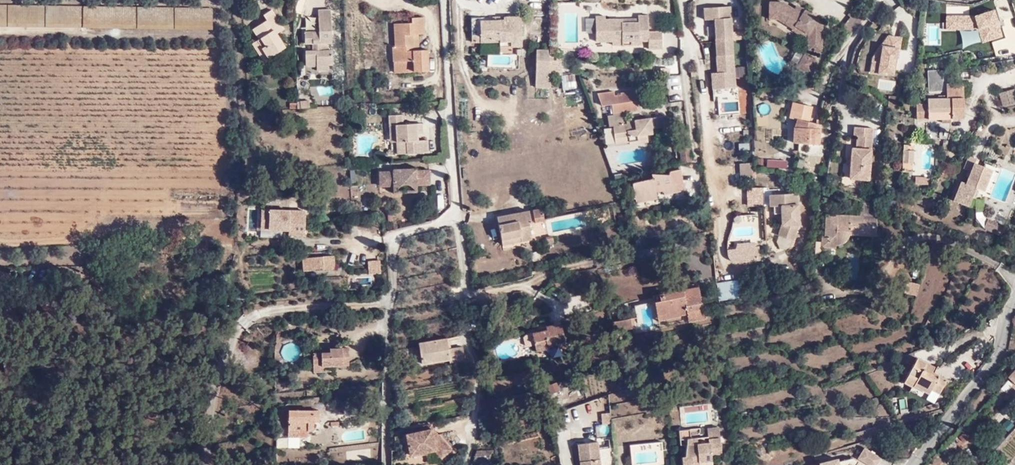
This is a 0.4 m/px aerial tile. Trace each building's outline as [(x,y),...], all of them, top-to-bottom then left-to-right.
[(809,40),(809,48),(822,48),(824,22),(819,20),(821,17),(807,9),(806,11),(797,5),(794,9),(781,0),(770,2),(769,15),(778,14),(778,17),(795,27),(798,23),(811,30),(807,37),(809,40)] [(316,38),(323,38),(328,38),(326,5),(312,6),(313,26),(297,28),(298,39),(306,39),(307,48),(299,48),(299,58),(312,58),(312,63),(324,62),(330,62),(329,46),(323,46),(316,46),(316,38)] [(0,6),(0,23),(211,26),(211,7),(143,7),(0,6)] [(712,20),(716,73),(710,73),(712,100),(737,98),(730,6),(702,8),(703,20),(712,20)] [(265,16),(250,28),(258,39),(250,45),(257,55),(263,50),(269,59),(285,47),(275,35),(284,28),(270,8),(263,13),(265,16)] [(1005,38),(994,9),(975,15),(946,15),(946,30),(978,31),(982,44),(1005,38)] [(592,39),(607,38),(617,38),(617,44),(628,44),(627,38),(637,38),(644,38),(642,13),(634,13),(634,17),(617,17),(617,21),(601,21),(601,13),(591,13),(592,39)] [(410,32),(416,32),(421,32),(420,15),(408,16),(408,22),(391,23),(392,46),(390,46),(390,61),(410,60),(411,70),(424,70),(423,49),(416,49),(411,49),(410,32)] [(509,51),(519,50),(518,16),(490,16),(490,21),(479,21),(479,17),(469,17),(470,44),(476,44),(476,38),(486,38),(486,44),(508,44),(509,51)] [(807,37),(811,30),(798,23),(793,30),(807,37)] [(883,34),(879,54),(872,52),(868,73),(893,79),(901,38),(883,34)] [(306,39),(298,39),(299,48),(307,48),(306,39)] [(816,58),(805,53),(798,65),(809,71),(816,58)] [(547,57),(540,57),(539,64),(539,67),(548,67),(547,57)] [(548,67),(559,67),(560,57),(547,57),(548,67)] [(410,60),(390,61),(391,72),(411,70),(410,60)] [(548,76),(560,75),(559,67),(548,67),(548,76)] [(944,72),(928,74),(928,91),(944,91),(944,84),(944,72)] [(562,89),(576,87),(575,74),(560,75),(562,89)] [(332,83),(316,87),(319,97),(334,93),(332,83)] [(944,98),(943,120),(961,119),(962,84),(944,84),(944,91),(944,98)] [(1000,91),(1003,104),(1014,101),(1014,87),(1000,91)] [(887,106),(896,106),(897,96),(888,95),(887,106)] [(914,121),(943,120),(944,98),(924,98),(924,105),(914,105),(914,121)] [(289,101),(288,109),(308,109),(308,101),(289,101)] [(805,140),(817,139),(816,125),(805,126),(808,112),(788,108),(784,124),(793,127),(791,135),(794,149),(806,148),(805,140)] [(417,132),(416,121),(401,121),(401,114),(386,115),(385,124),(393,124),(394,140),(403,139),(403,153),(426,153),(425,138),(417,139),(417,132)] [(647,116),(628,117),(628,123),(622,123),(609,124),(610,143),(625,141),(625,145),(643,143),(642,133),(660,132),(659,119),(647,120),(647,116)] [(873,126),(855,125),(854,134),(858,134),(857,145),(852,145),(850,177),(869,179),(873,126)] [(687,130),(675,132),(680,163),(691,161),(687,130)] [(403,139),(394,140),(394,154),(403,153),(403,139)] [(818,145),(817,139),(805,140),(806,148),(818,145)] [(914,149),(903,148),(903,161),(914,161),(914,149)] [(765,159),(765,168),(787,169),(787,160),(765,159)] [(985,189),(993,168),(974,161),(966,182),(985,189)] [(744,178),(753,178),(752,168),(752,162),(743,162),(744,178)] [(414,166),(373,169),(375,187),(389,186),(390,193),(413,192),(413,184),(427,184),(427,169),(413,169),(414,166)] [(675,169),(646,173),(647,180),(627,183),(630,202),(651,198),(651,193),(658,192),(659,194),(678,192),(675,169)] [(914,185),(928,186),(929,177),(915,176),(914,185)] [(780,205),(780,217),(781,224),(776,242),(778,247),(785,249),(791,245),(799,223),(797,192),(768,194),(768,205),(773,205),(780,205)] [(543,222),(543,210),(533,210),(533,222),(543,222)] [(304,236),(304,211),(260,211),(259,236),(304,236)] [(863,215),(860,215),(826,213),(825,235),(821,235),(820,245),(835,246),(835,242),(840,241),(845,238),(849,234),(849,227),(862,228),(863,215)] [(527,215),(493,221),(498,250),(529,244),(526,228),(530,228),(527,215)] [(1006,224),(988,216),(984,226),(1002,234),(1006,224)] [(755,240),(738,242),(739,247),(730,248),(730,249),(728,249),(729,256),(733,259),(736,260),(739,260),(761,258),(759,245),(755,246),(755,240)] [(321,258),(300,259),(301,271),(333,269),(333,258),(339,257),(339,250),(321,252),(321,258)] [(376,258),(365,258),(365,271),(377,271),(376,258)] [(918,281),(907,278),(903,291),(915,294),(918,281)] [(738,279),(715,283),(719,301),(742,297),(738,279)] [(699,287),(660,297),(661,303),(656,304),(659,318),(669,316),(670,321),(682,318),(681,315),(690,313),(692,323),(708,319),(699,287)] [(635,306),(638,323),(651,321),(649,304),(635,306)] [(630,314),(609,319),(614,342),(626,339),(625,333),(634,331),(630,314)] [(565,340),(561,320),(547,324),(548,328),(532,332),(536,350),(547,348),(546,345),(565,340)] [(528,354),(534,352),(529,334),(522,336),(528,354)] [(447,339),(420,343),(423,365),(451,360),(451,355),(464,355),(463,347),(448,349),(447,339)] [(327,352),(311,353),(312,372),(334,371),(334,367),(346,366),(344,345),(327,346),(327,352)] [(902,378),(909,382),(912,383),(914,380),(928,389),(930,386),(938,391),(945,379),(938,375),(936,378),(928,374),(930,370),(933,365),(915,355),(902,378)] [(938,375),(930,370),(928,374),(936,378),(938,375)] [(557,385),(547,386),(548,396),(558,395),(557,385)] [(908,410),(907,397),(894,398),(896,411),(908,410)] [(318,408),(286,409),(286,437),(305,437),(305,431),(313,430),(313,423),(318,422),(318,408)] [(1002,427),(1010,433),(1014,425),(1014,424),(1007,419),(1002,427)] [(609,435),(609,423),(595,423),(596,436),(609,435)] [(697,460),(697,454),(718,451),(715,424),(703,425),(704,435),(698,436),(697,427),(677,428),(677,437),(684,437),(682,452),(677,453),(679,464),(689,464),(697,463),(697,460)] [(432,430),(406,435),(411,458),(435,453),(442,461),(453,450),(438,434),(432,430)] [(965,447),(974,441),(967,431),(958,437),(965,447)] [(998,448),(1006,461),(1014,455),(1014,448),(1010,441),(998,448)] [(580,462),(599,459),(597,442),(577,445),(580,462)] [(864,445),(863,445),(857,457),(870,464),(877,464),(882,456),(864,445)] [(599,449),(600,464),(613,464),(611,447),(599,449)] [(371,457),(370,448),(350,450),(351,458),(371,457)] [(477,448),(477,453),(490,453),(491,462),(481,462),(481,464),(495,464),(494,448),(477,448)] [(930,464),(950,464),(951,464),(939,454),(930,464)] [(814,464),(859,464),(855,463),(858,459),(853,456),(839,460),(837,455),(818,460),(819,464),(814,464)]
